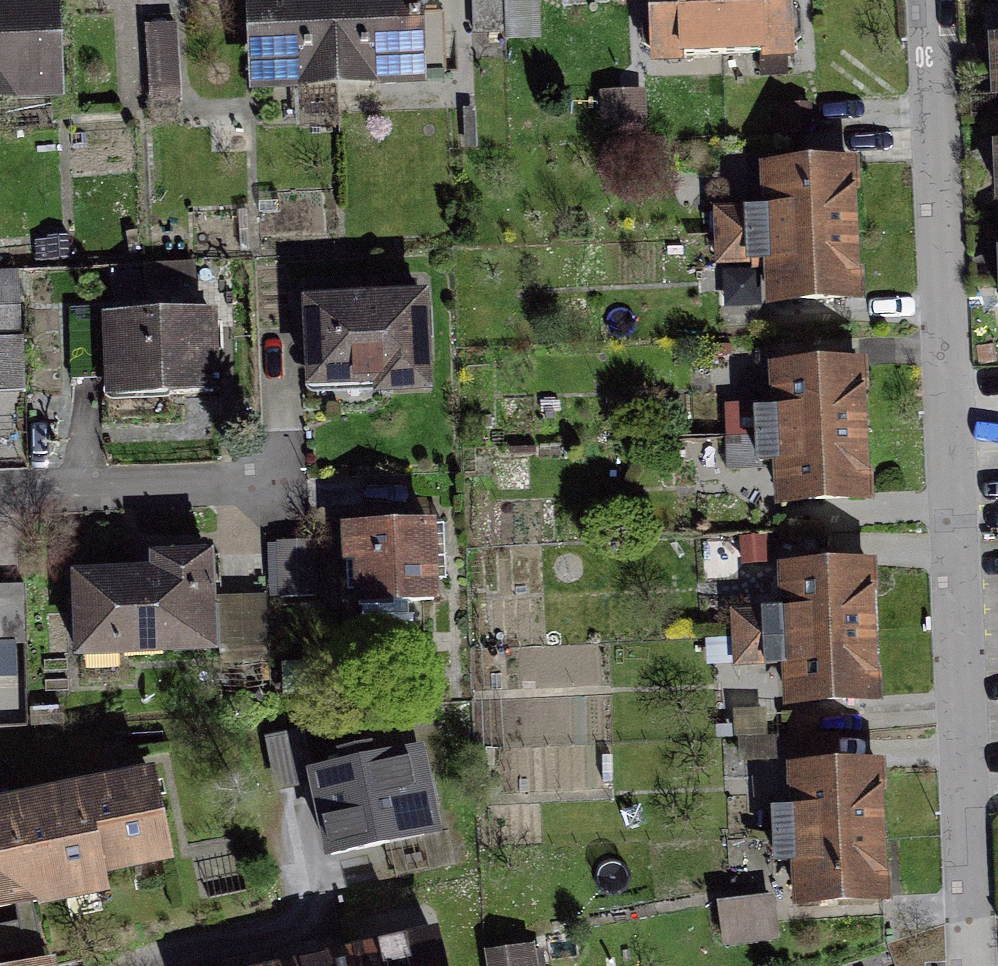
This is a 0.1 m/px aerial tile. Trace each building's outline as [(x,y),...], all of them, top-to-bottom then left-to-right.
[(48,88),(44,0),(0,0),(0,90),(48,88)] [(334,0),(259,0),(262,79),(336,76),(334,0)] [(336,76),(410,74),(408,14),(407,0),(334,0),(336,76)] [(474,31),(503,30),(503,0),(473,0),(474,31)] [(720,0),(654,0),(655,14),(643,23),(643,44),(656,52),(656,57),(722,54),(720,0)] [(722,54),(787,52),(787,48),(800,38),(799,17),(785,7),(785,0),(720,0),(722,54)] [(443,13),(408,14),(410,74),(445,72),(443,13)] [(179,99),(175,23),(144,25),(149,101),(179,99)] [(606,121),(641,120),(640,95),(605,96),(606,121)] [(808,126),(808,106),(780,107),(780,127),(808,126)] [(796,245),(865,244),(864,176),(795,177),(796,245)] [(797,313),(867,312),(865,244),(796,245),(797,313)] [(0,274),(0,304),(18,304),(17,274),(0,274)] [(421,300),(308,304),(311,382),(378,379),(379,389),(424,387),(421,300)] [(112,374),(110,322),(110,308),(72,309),(74,374),(112,374)] [(112,374),(113,389),(170,387),(171,394),(212,393),(210,318),(187,319),(187,311),(146,312),(147,321),(110,322),(112,374)] [(0,337),(0,393),(25,392),(23,336),(0,337)] [(805,439),(875,438),(873,370),(804,371),(805,439)] [(806,507),(876,506),(875,438),(805,439),(806,507)] [(429,526),(347,529),(348,562),(359,561),(362,638),(412,636),(411,614),(407,615),(406,601),(432,600),(431,580),(445,579),(444,558),(430,559),(429,526)] [(153,573),(75,576),(78,655),(218,649),(217,604),(210,605),(208,556),(153,558),(153,573)] [(818,638),(887,637),(886,569),(817,570),(818,638)] [(819,706),(888,705),(887,637),(818,638),(819,706)] [(343,768),(314,774),(331,855),(423,835),(415,798),(427,796),(418,752),(414,753),(407,717),(360,727),(365,750),(341,755),(343,768)] [(827,845),(896,843),(895,776),(825,777),(827,845)] [(152,779),(0,809),(0,910),(16,907),(20,924),(0,928),(0,957),(26,952),(29,965),(47,965),(34,903),(103,889),(99,871),(168,857),(152,779)] [(828,912),(897,911),(896,843),(827,845),(828,912)] [(779,940),(776,900),(720,904),(724,945),(779,940)] [(353,955),(356,965),(440,965),(433,937),(405,943),(404,939),(378,945),(380,949),(353,955)] [(522,951),(489,956),(491,965),(524,965),(522,951)] [(353,955),(326,961),(325,957),(301,963),(302,965),(356,965),(353,955)]
